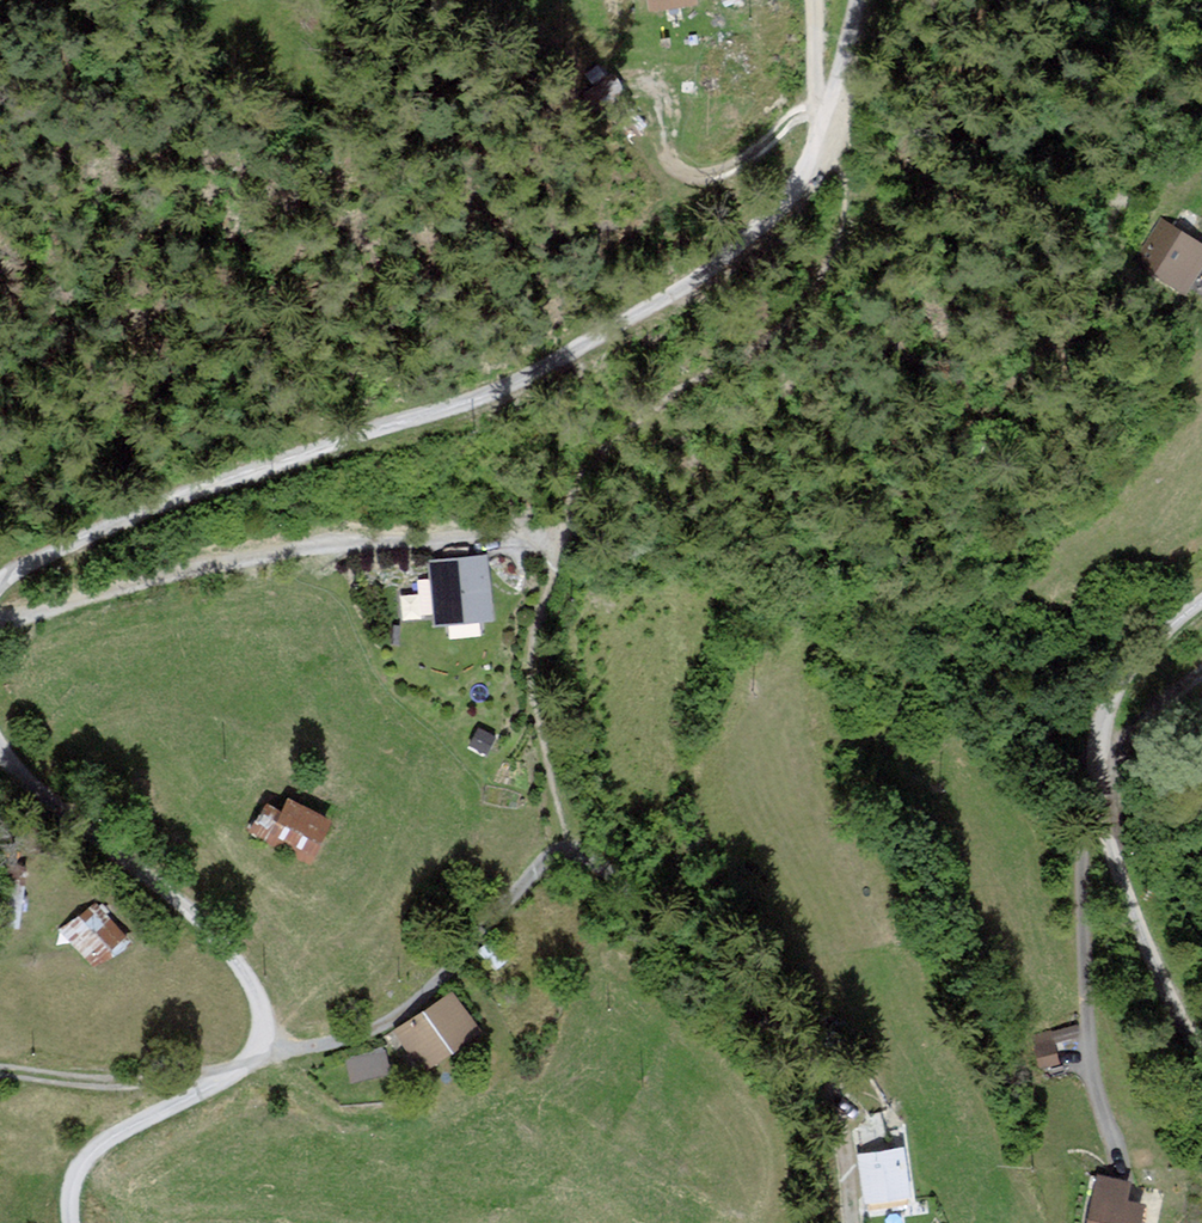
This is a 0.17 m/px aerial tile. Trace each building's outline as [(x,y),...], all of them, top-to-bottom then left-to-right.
[(661,14),(711,3),(711,0),(658,0),(661,14)] [(1167,226),(1144,266),(1198,296),(1201,289),(1201,245),(1167,226)] [(492,561),(434,568),(441,631),(499,624),(492,561)] [(286,791),(283,800),(263,792),(250,828),(315,852),(332,808),(286,791)] [(60,916),(88,960),(129,933),(101,890),(60,916)] [(346,1047),(351,1070),(390,1062),(385,1038),(346,1047)] [(864,1190),(914,1182),(906,1131),(856,1138),(864,1190)] [(1126,1181),(1130,1166),(1095,1158),(1081,1222),(1136,1222),(1144,1185),(1126,1181)]
